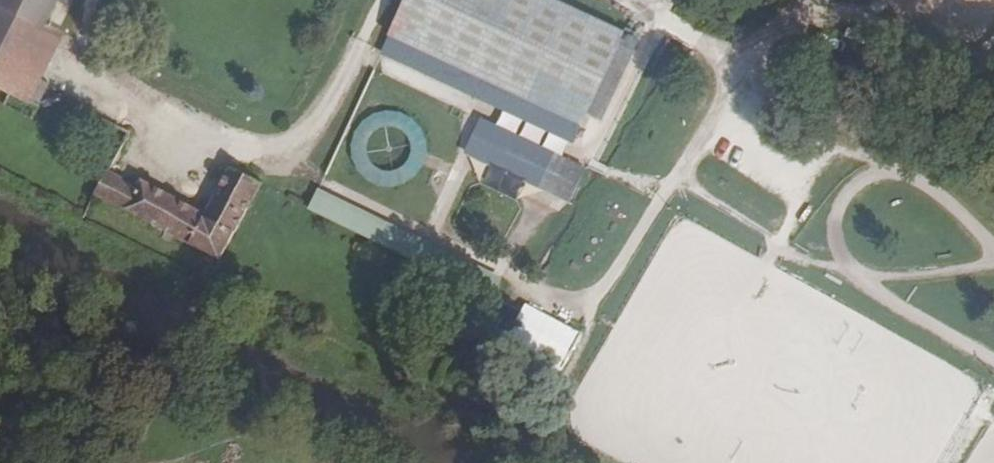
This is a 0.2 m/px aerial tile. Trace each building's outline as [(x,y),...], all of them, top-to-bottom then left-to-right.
[(43,22),(54,0),(0,0),(0,1),(16,9),(43,22)] [(622,35),(547,0),(405,0),(387,39),(578,127),(579,128),(584,117),(622,35)] [(0,1),(0,42),(16,9),(0,1)] [(16,9),(0,42),(0,65),(9,70),(1,87),(9,91),(30,101),(64,33),(43,22),(16,9)] [(622,35),(584,117),(600,125),(639,42),(622,35)] [(578,127),(387,39),(380,55),(570,144),(578,127)] [(0,65),(0,87),(1,87),(9,70),(0,65)] [(30,101),(9,91),(2,105),(30,119),(37,105),(30,101)] [(566,204),(580,175),(561,165),(552,161),(477,125),(462,153),(566,204)] [(580,175),(582,171),(563,161),(561,165),(580,175)] [(218,259),(257,185),(228,171),(204,216),(140,182),(137,188),(106,173),(94,196),(218,259)] [(436,295),(488,320),(497,303),(489,299),(497,281),(316,192),(307,210),(444,277),(436,295)] [(571,362),(584,329),(529,307),(516,340),(571,362)]
